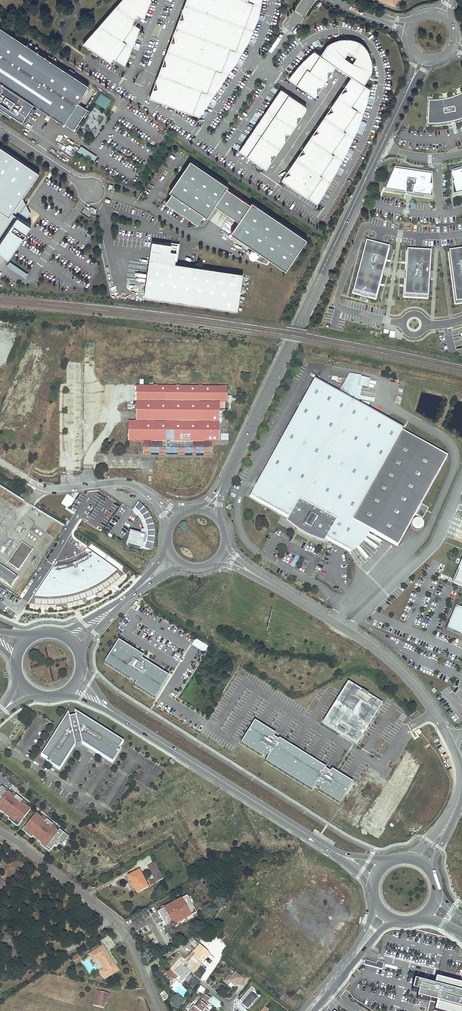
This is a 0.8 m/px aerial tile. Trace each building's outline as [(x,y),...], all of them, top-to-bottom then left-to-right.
[(140,27),(133,22),(138,14),(144,18),(151,0),(121,0),(83,43),(89,47),(93,50),(99,54),(111,62),(114,57),(125,65),(140,27)] [(150,96),(150,97),(199,118),(237,61),(243,52),(247,45),(249,40),(254,29),(257,21),(259,16),(261,5),(262,0),(186,0),(183,9),(184,18),(179,19),(174,32),(175,41),(171,42),(165,56),(167,64),(162,65),(156,79),(158,88),(153,88),(150,96)] [(140,27),(144,18),(138,14),(133,22),(140,27)] [(0,27),(0,81),(33,103),(63,123),(77,102),(88,85),(0,27)] [(281,180),(318,203),(325,190),(333,176),(338,168),(349,146),(354,137),(360,123),(363,113),(368,99),(370,88),(364,84),(371,74),(372,67),(372,59),(369,51),(366,47),(361,42),(356,39),(350,38),(341,38),(332,42),(314,50),(309,55),(303,61),(300,63),(298,67),(292,73),(289,78),(315,97),(317,95),(317,87),(322,87),(327,79),(328,71),(333,71),(336,67),(352,77),(346,86),(348,90),(340,94),(332,107),(334,111),(326,115),(317,127),(319,132),(312,136),(303,148),(305,153),(297,156),(289,169),(291,173),(283,177),(281,180)] [(0,81),(0,107),(21,120),(33,103),(0,81)] [(302,116),(306,111),(307,110),(307,109),(307,108),(307,107),(306,106),(306,105),(305,104),(281,88),(239,150),(258,163),(264,167),(266,169),(270,163),(271,154),(276,154),(285,142),(285,133),(290,134),(297,124),(297,116),(302,116)] [(100,93),(95,103),(106,109),(111,98),(100,93)] [(460,96),(458,97),(455,98),(453,99),(450,100),(447,101),(445,101),(442,102),(439,102),(437,102),(434,103),(431,102),(428,102),(427,126),(431,126),(435,126),(439,126),(442,125),(446,125),(448,125),(453,123),(455,122),(455,123),(457,122),(461,121),(461,95),(460,96)] [(87,109),(77,102),(63,123),(74,130),(87,109)] [(71,156),(77,147),(72,144),(66,153),(71,156)] [(94,161),(98,156),(81,145),(77,151),(94,161)] [(0,146),(0,211),(2,212),(8,216),(22,197),(38,172),(0,146)] [(228,185),(191,160),(169,191),(172,193),(170,197),(166,203),(179,212),(178,212),(198,225),(205,215),(207,217),(215,205),(239,221),(231,233),(261,253),(256,260),(268,264),(271,259),(286,269),(308,238),(252,201),(251,203),(227,187),(228,185)] [(432,174),(394,169),(385,191),(409,194),(432,197),(432,174)] [(451,172),(453,196),(461,194),(461,169),(451,172)] [(0,216),(0,241),(17,216),(25,222),(30,213),(22,197),(8,216),(2,212),(0,216)] [(0,241),(0,254),(8,259),(30,225),(25,222),(17,216),(0,241)] [(144,296),(237,310),(242,273),(175,263),(177,245),(151,241),(149,256),(144,296)] [(389,248),(365,242),(352,294),(376,300),(383,271),(389,248)] [(258,255),(258,253),(257,251),(256,250),(253,249),(250,251),(249,254),(250,257),(252,258),(254,258),(256,258),(257,257),(258,255)] [(406,275),(404,297),(428,299),(431,252),(407,250),(406,275)] [(447,252),(455,305),(461,304),(461,250),(447,252)] [(10,261),(7,265),(25,278),(28,273),(10,261)] [(447,457),(314,384),(251,496),(289,517),(303,525),(305,531),(312,529),(330,540),(349,550),(358,544),(368,530),(397,547),(415,515),(422,519),(428,508),(421,504),(447,457)] [(227,387),(136,386),(136,394),(136,417),(136,422),(128,422),(128,442),(143,442),(150,442),(150,451),(158,451),(165,451),(176,451),(184,451),(192,451),(195,451),(203,452),(204,452),(204,442),(211,443),(219,443),(219,403),(227,403),(227,387)] [(211,443),(204,442),(204,452),(203,452),(195,451),(192,451),(184,451),(176,451),(165,451),(158,451),(150,451),(150,442),(143,442),(143,455),(150,455),(153,455),(158,455),(165,455),(176,455),(184,455),(192,455),(195,455),(203,455),(211,455),(211,443)] [(140,549),(139,550),(151,552),(152,549),(153,546),(153,543),(154,539),(154,535),(154,531),(152,525),(150,518),(147,513),(142,508),(137,504),(136,505),(141,509),(145,514),(149,519),(151,525),(152,531),(151,531),(151,535),(151,537),(151,539),(151,543),(150,545),(149,548),(149,549),(140,547),(140,549)] [(128,532),(124,544),(140,549),(140,547),(149,549),(149,548),(150,545),(151,543),(151,539),(151,537),(151,535),(151,531),(152,531),(151,525),(149,519),(145,514),(141,509),(136,505),(133,509),(132,510),(131,511),(135,515),(137,517),(138,518),(140,523),(142,527),(143,532),(141,536),(139,535),(128,532)] [(328,543),(330,540),(312,529),(305,531),(303,525),(289,517),(287,521),(288,522),(290,524),(292,525),(293,527),(295,528),(297,529),(299,531),(301,532),(303,533),(305,534),(307,535),(309,536),(311,537),(313,538),(315,539),(317,540),(320,541),(322,541),(324,542),(326,542),(328,543)] [(414,520),(413,520),(413,521),(412,521),(412,522),(412,523),(411,524),(411,525),(412,526),(412,527),(412,528),(413,528),(413,529),(414,529),(414,530),(415,530),(416,530),(416,531),(417,531),(418,531),(419,530),(420,530),(421,530),(421,529),(422,529),(422,528),(423,527),(423,526),(423,525),(423,524),(423,523),(423,522),(422,521),(421,520),(420,520),(420,519),(419,519),(418,519),(417,519),(416,519),(415,519),(414,520)] [(19,570),(33,550),(22,542),(8,562),(19,570)] [(58,568),(52,568),(34,597),(42,599),(54,598),(63,598),(73,595),(81,593),(91,589),(98,585),(107,579),(112,575),(117,571),(92,553),(89,555),(83,558),(76,562),(68,565),(58,568)] [(452,583),(461,587),(461,559),(452,583)] [(17,577),(0,564),(0,578),(11,586),(17,577)] [(461,609),(455,606),(446,629),(461,636),(461,606),(461,609)] [(192,645),(198,649),(204,653),(208,647),(196,639),(193,642),(192,645)] [(143,657),(118,641),(104,663),(129,679),(130,678),(136,682),(134,686),(154,699),(168,677),(148,664),(147,665),(144,664),(140,661),(143,657)] [(347,683),(322,723),(348,739),(357,744),(382,704),(363,692),(347,683)] [(71,751),(75,745),(75,743),(78,742),(81,741),(82,743),(89,748),(112,763),(121,749),(119,748),(123,742),(75,711),(76,716),(69,717),(68,713),(41,756),(47,759),(46,761),(59,770),(71,751)] [(401,712),(397,719),(403,722),(407,716),(401,712)] [(275,735),(254,722),(240,744),(261,757),(262,754),(268,757),(265,762),(312,791),(315,786),(320,789),(318,791),(339,804),(353,783),(331,770),(330,773),(325,770),(326,769),(279,739),(278,741),(273,738),(275,735)] [(21,802),(22,800),(16,795),(15,797),(11,794),(10,796),(7,793),(8,792),(1,787),(0,788),(0,810),(1,811),(9,818),(14,822),(18,825),(30,809),(21,802)] [(68,837),(59,830),(58,831),(57,833),(54,830),(55,829),(51,826),(52,824),(46,819),(45,821),(36,814),(24,829),(27,832),(32,836),(41,843),(45,846),(50,850),(54,845),(56,847),(59,844),(61,845),(68,837)] [(150,886),(156,882),(162,879),(158,872),(153,863),(147,866),(153,879),(148,882),(150,886)] [(132,885),(135,884),(139,891),(147,887),(139,871),(128,877),(132,885)] [(197,915),(187,896),(157,912),(167,930),(197,915)] [(207,952),(199,945),(193,953),(195,955),(187,963),(189,964),(185,968),(190,972),(197,964),(199,965),(201,962),(200,961),(198,960),(201,956),(203,958),(207,952)] [(114,963),(104,946),(96,951),(101,959),(99,960),(105,969),(101,972),(106,979),(119,970),(116,965),(114,966),(113,964),(114,963)] [(101,959),(96,951),(90,955),(95,962),(99,960),(101,959)] [(190,972),(185,968),(189,964),(187,963),(186,962),(185,962),(184,961),(184,960),(181,958),(170,970),(166,974),(172,980),(177,979),(181,983),(190,972)] [(377,961),(376,963),(375,968),(382,969),(384,963),(377,961)] [(190,972),(192,974),(199,965),(197,964),(190,972)] [(239,976),(234,972),(227,981),(234,986),(237,982),(241,985),(247,978),(241,974),(239,976)] [(461,994),(461,990),(461,985),(460,985),(436,978),(433,987),(424,984),(413,982),(411,991),(418,992),(416,998),(430,1001),(429,1003),(427,1010),(461,1010),(461,994)] [(202,994),(206,990),(201,986),(197,990),(202,994)] [(251,1003),(256,998),(250,993),(251,992),(253,990),(254,989),(251,986),(238,1000),(242,1003),(241,1004),(244,1007),(246,1009),(251,1003)] [(104,1002),(105,999),(106,997),(107,997),(109,998),(110,993),(97,990),(93,1005),(103,1007),(104,1002)] [(191,1010),(197,1010),(198,1010),(199,1010),(206,1010),(207,1010),(204,1008),(207,1004),(205,1002),(208,998),(204,994),(194,1006),(192,1005),(188,1009),(191,1010)]
